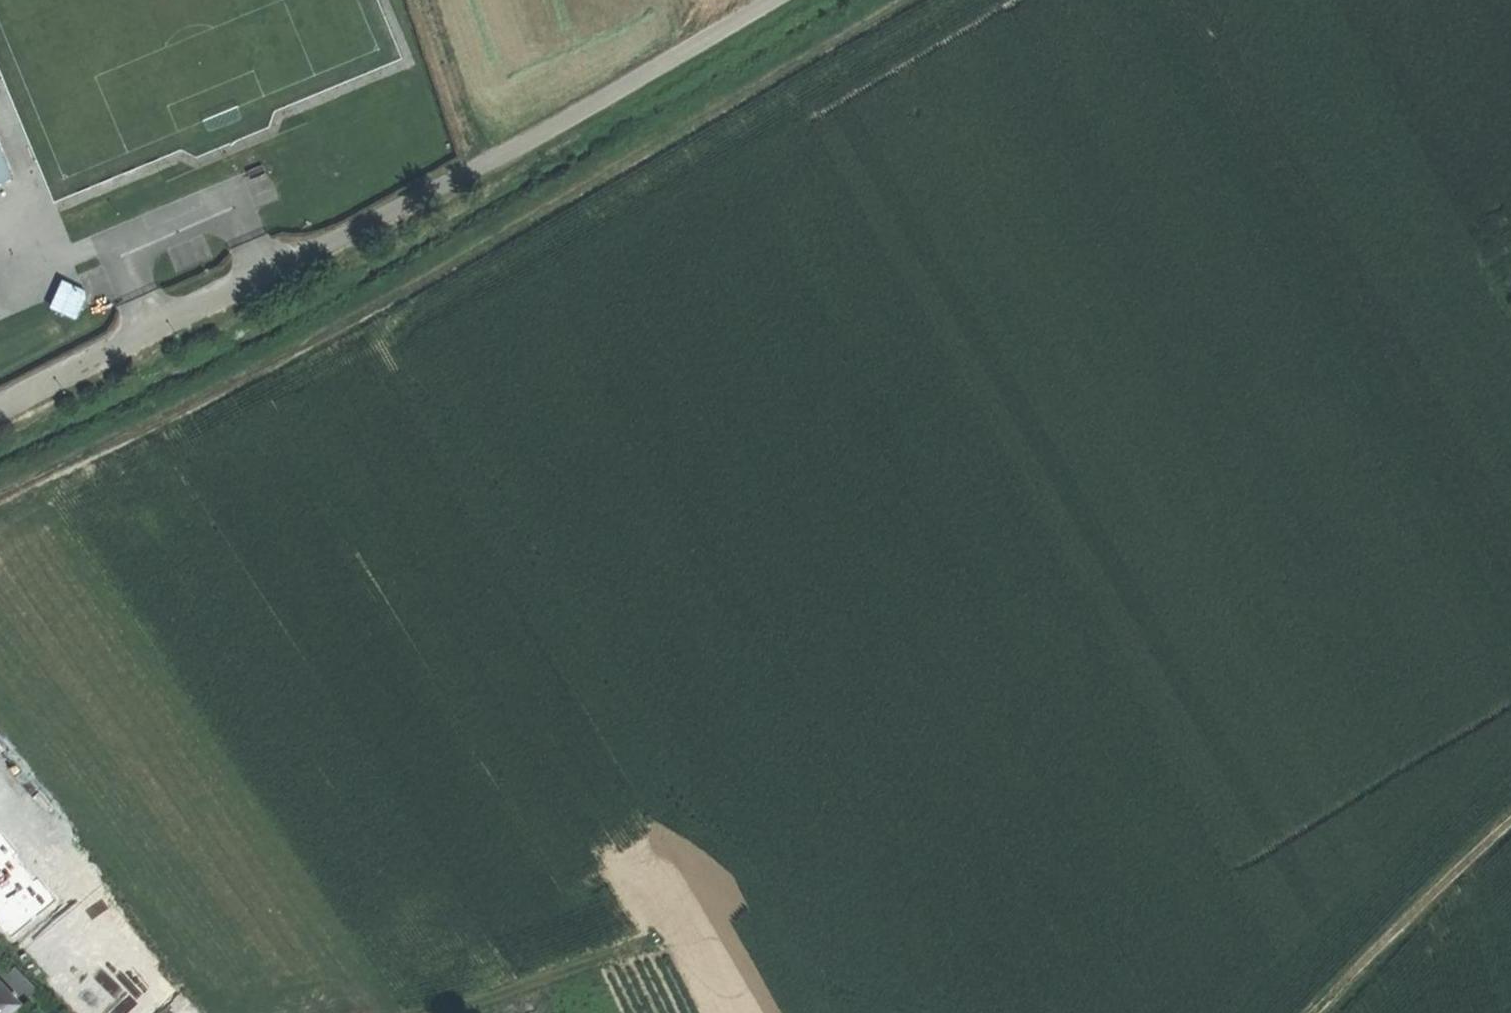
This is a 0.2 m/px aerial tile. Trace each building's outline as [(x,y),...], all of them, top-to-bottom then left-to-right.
[(31,177),(0,103),(0,190),(31,177)] [(85,295),(68,286),(54,312),(71,320),(83,298),(85,295)] [(88,300),(83,298),(71,320),(76,323),(88,300)] [(0,982),(0,1012),(14,1012),(22,1006),(0,982)]
